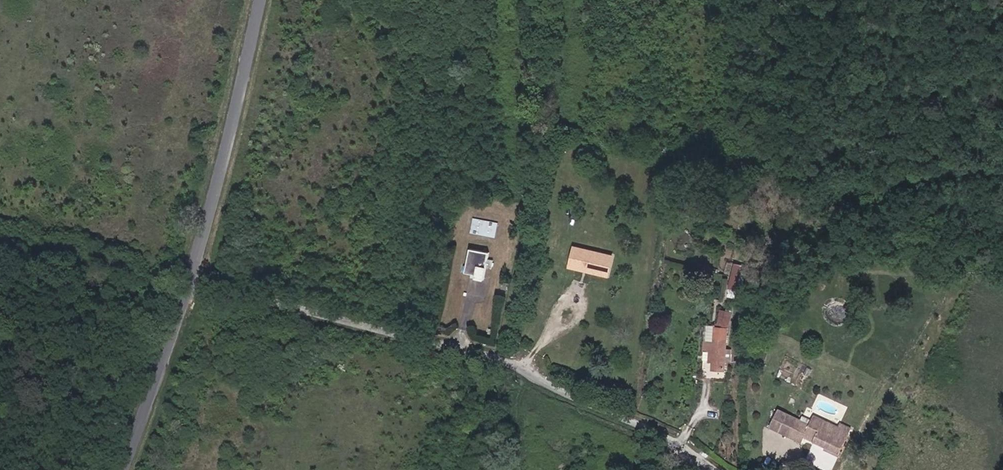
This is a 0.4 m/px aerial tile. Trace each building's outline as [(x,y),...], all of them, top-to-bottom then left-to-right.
[(503,219),(478,215),(475,230),(500,235),(503,219)] [(571,265),(612,274),(617,253),(575,244),(571,265)] [(475,252),(470,274),(482,276),(481,279),(489,281),(491,271),(497,272),(498,265),(493,263),(494,256),(475,252)] [(611,279),(612,274),(571,265),(570,270),(611,279)] [(714,340),(706,340),(705,358),(713,358),(712,366),(727,367),(729,330),(715,329),(714,340)] [(776,415),(767,435),(785,443),(794,422),(776,415)] [(801,425),(794,422),(785,443),(800,449),(803,440),(836,454),(848,425),(837,420),(834,426),(820,420),(819,422),(810,418),(808,422),(803,421),(801,425)] [(814,464),(828,469),(831,469),(837,457),(820,450),(814,464)]
